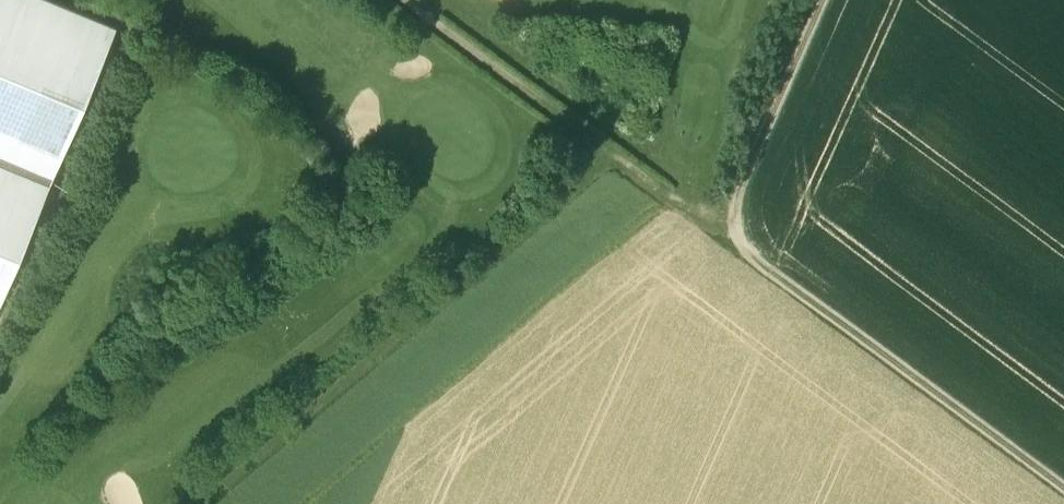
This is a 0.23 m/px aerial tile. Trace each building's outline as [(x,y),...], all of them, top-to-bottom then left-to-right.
[(52,0),(0,0),(0,299),(115,26),(52,0)]
